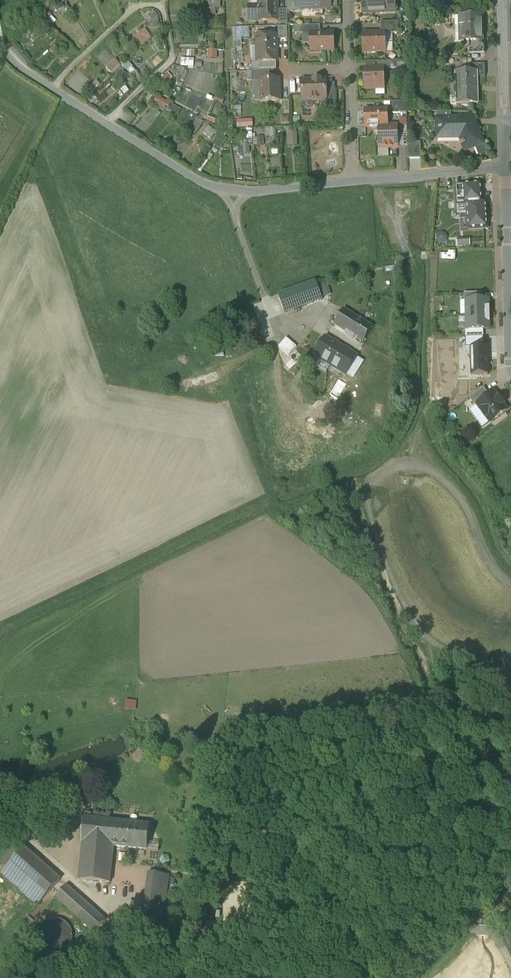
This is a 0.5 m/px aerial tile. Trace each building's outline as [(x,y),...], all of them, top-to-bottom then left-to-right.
[(217,15),(217,7),(221,7),(221,0),(209,0),(209,15),(217,15)] [(259,6),(259,9),(260,13),(277,13),(277,12),(278,11),(278,10),(278,3),(277,2),(277,0),(258,0),(258,5),(258,6),(259,6)] [(287,10),(287,13),(295,12),(294,4),(301,4),(301,0),(287,0),(287,10)] [(301,4),(301,9),(302,9),(310,9),(311,10),(318,10),(319,9),(331,8),(331,7),(330,0),(301,0),(301,4)] [(363,14),(396,13),(395,0),(363,0),(363,14)] [(277,13),(260,13),(259,9),(251,9),(249,9),(249,21),(260,21),(260,22),(277,21),(277,13)] [(482,15),(460,16),(460,27),(463,27),(463,42),(483,42),(482,15)] [(398,34),(398,22),(381,23),(381,33),(385,33),(385,34),(393,34),(398,34)] [(320,25),(303,26),(303,34),(311,34),(321,33),(320,25)] [(463,42),(463,27),(460,27),(455,27),(455,42),(463,42)] [(279,37),(278,37),(278,40),(287,40),(287,28),(278,28),(279,37)] [(140,44),(151,38),(146,29),(135,35),(140,44)] [(334,51),(334,33),(321,33),(311,34),(311,51),(334,51)] [(381,33),(364,34),(364,53),(371,53),(372,54),(375,54),(376,52),(385,52),(385,34),(385,33),(381,33)] [(393,34),(385,34),(385,52),(393,52),(393,34)] [(278,37),(257,37),(257,47),(258,59),(258,62),(277,62),(277,46),(278,46),(278,40),(278,37)] [(103,65),(114,59),(108,47),(96,54),(103,65)] [(181,58),(181,67),(194,67),(194,58),(181,58)] [(110,72),(120,65),(116,59),(106,66),(110,72)] [(277,62),(258,62),(259,72),(270,71),(277,71),(277,62)] [(486,77),(485,64),(470,65),(471,72),(471,77),(475,77),(477,77),(486,77)] [(384,87),(383,70),(377,70),(364,70),(365,90),(376,90),(376,87),(384,87)] [(259,72),(252,72),(252,82),(261,81),(270,81),(270,71),(259,72)] [(471,72),(457,72),(458,104),(456,104),(456,105),(478,104),(478,92),(476,92),(475,89),(476,88),(477,87),(478,85),(477,77),(475,77),(471,77),(471,72)] [(270,81),(261,81),(261,91),(260,92),(260,99),(262,100),(262,101),(280,101),(279,80),(270,81)] [(261,91),(261,81),(252,82),(253,97),(255,99),(260,99),(260,92),(261,91)] [(326,81),(302,81),(303,101),(324,100),(326,100),(326,90),(326,81)] [(335,90),(326,90),(326,100),(324,100),(324,108),(336,108),(335,90)] [(154,102),(167,110),(171,103),(157,96),(154,102)] [(406,110),(406,102),(392,103),(392,110),(396,110),(406,110)] [(387,127),(387,110),(365,111),(366,128),(379,128),(387,128),(387,127)] [(407,127),(406,110),(396,110),(396,127),(397,127),(400,127),(407,127)] [(438,118),(436,118),(437,139),(438,139),(438,137),(461,137),(463,143),(460,144),(461,146),(464,145),(466,151),(465,152),(477,147),(483,144),(484,145),(484,144),(474,118),(452,118),(438,118)] [(387,127),(387,128),(379,128),(380,149),(398,148),(398,147),(397,135),(397,127),(396,127),(387,127)] [(298,132),(288,132),(288,147),(298,146),(298,132)] [(421,159),(421,143),(407,143),(408,159),(421,159)] [(481,184),(456,186),(457,205),(467,205),(467,203),(482,203),(481,184)] [(482,203),(467,203),(467,205),(467,212),(468,230),(487,229),(486,202),(482,203)] [(467,205),(457,205),(458,213),(467,212),(467,205)] [(316,281),(278,295),(284,314),(323,300),(316,281)] [(466,301),(483,300),(482,293),(464,294),(465,301),(466,301)] [(483,300),(466,301),(467,316),(489,315),(489,308),(488,300),(483,300)] [(361,320),(343,310),(334,325),(363,343),(373,328),(361,320)] [(489,315),(467,316),(467,330),(483,330),(489,330),(489,322),(490,322),(489,322),(489,315)] [(335,344),(326,338),(315,355),(346,375),(357,358),(347,352),(348,351),(345,349),(344,350),(338,346),(339,345),(336,343),(335,344)] [(478,405),(490,396),(484,388),(469,399),(476,407),(478,405)] [(490,396),(478,405),(482,411),(481,412),(485,418),(486,417),(491,423),(507,411),(502,405),(504,404),(499,398),(498,399),(493,393),(490,396)] [(136,709),(136,699),(125,699),(125,708),(136,709)] [(49,806),(31,805),(30,814),(49,816),(49,806)] [(150,824),(84,818),(78,880),(110,884),(114,847),(147,851),(150,824)] [(60,881),(24,849),(1,874),(38,906),(60,881)] [(169,878),(170,875),(147,871),(142,913),(166,917),(171,878),(169,878)] [(105,921),(66,887),(50,905),(89,939),(105,921)]
